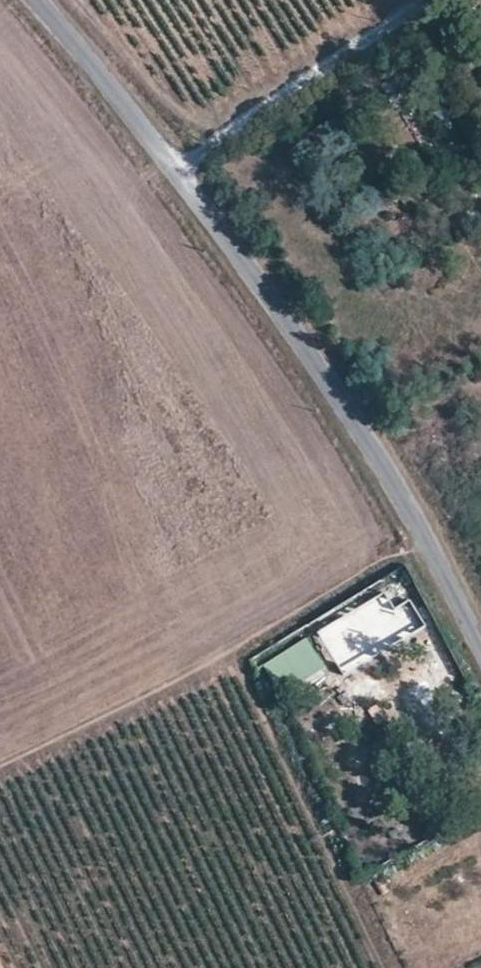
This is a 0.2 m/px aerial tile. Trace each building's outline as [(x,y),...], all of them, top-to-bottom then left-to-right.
[(471,45),(480,61),(480,60),(480,39),(471,45)] [(327,628),(335,643),(332,645),(346,669),(411,630),(387,591),(327,628)] [(308,639),(289,649),(299,665),(316,654),(308,639)] [(309,714),(297,722),(308,739),(320,731),(309,714)]
